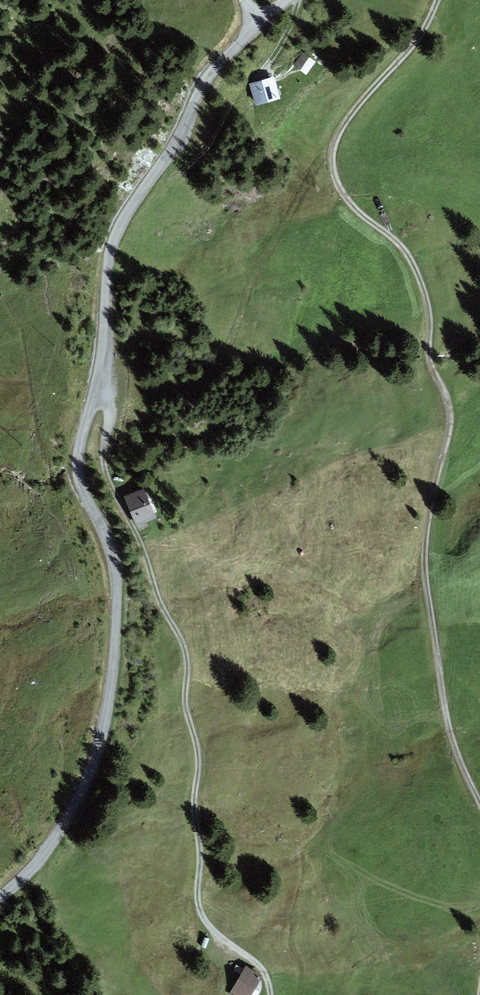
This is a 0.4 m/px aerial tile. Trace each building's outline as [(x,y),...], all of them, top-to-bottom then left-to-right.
[(314,62),(302,53),(292,66),(304,75),(314,62)] [(273,85),(253,91),(257,105),(278,99),(273,85)] [(157,517),(145,488),(126,495),(138,524),(157,517)] [(230,993),(234,994),(248,994),(260,975),(246,966),(230,993)]
